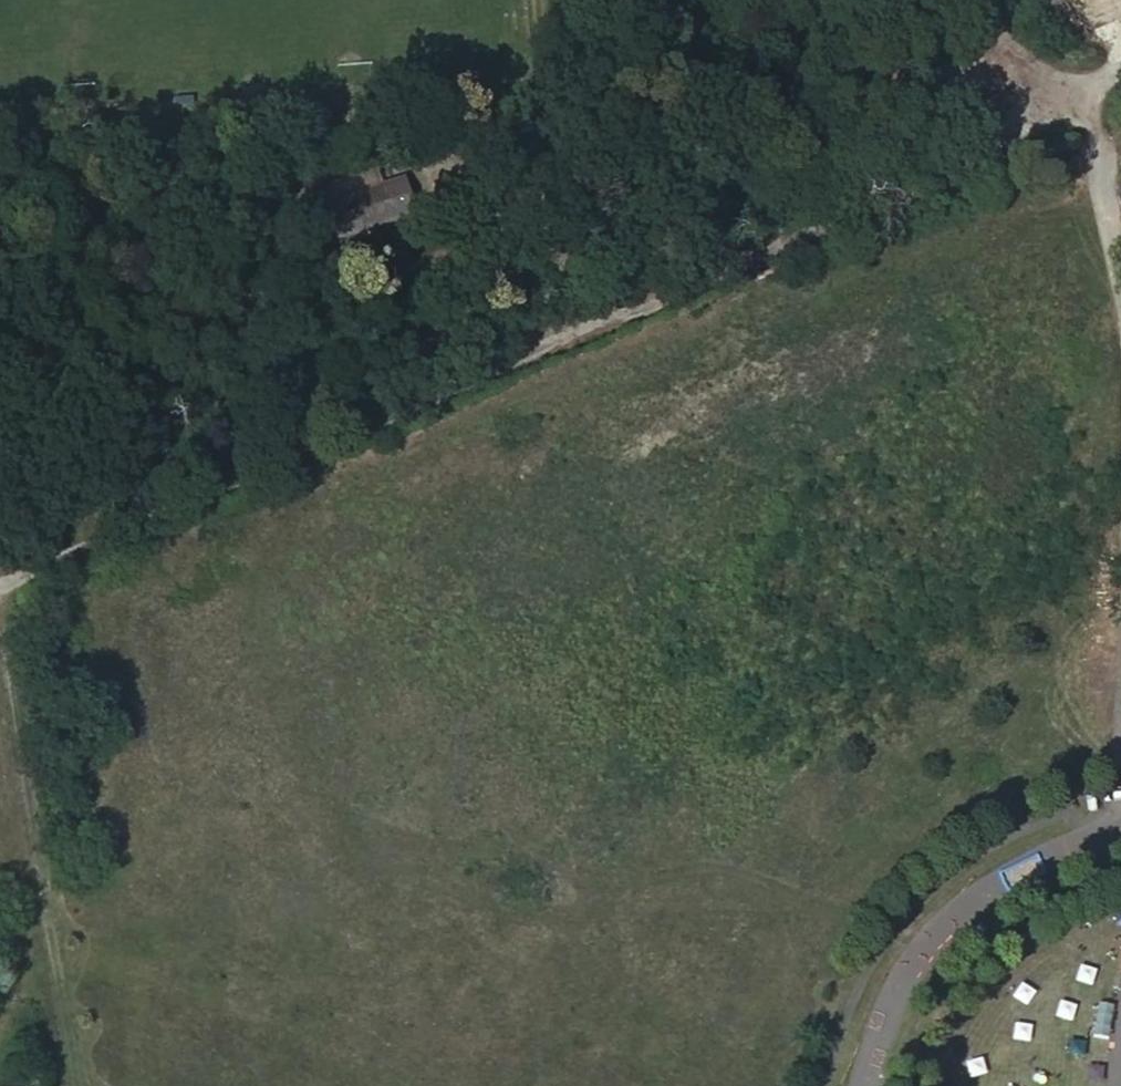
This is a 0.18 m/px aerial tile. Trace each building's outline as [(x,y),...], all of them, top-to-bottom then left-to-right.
[(247,102),(230,104),(231,116),(248,115),(247,102)] [(401,176),(327,200),(338,235),(412,213),(401,176)]
